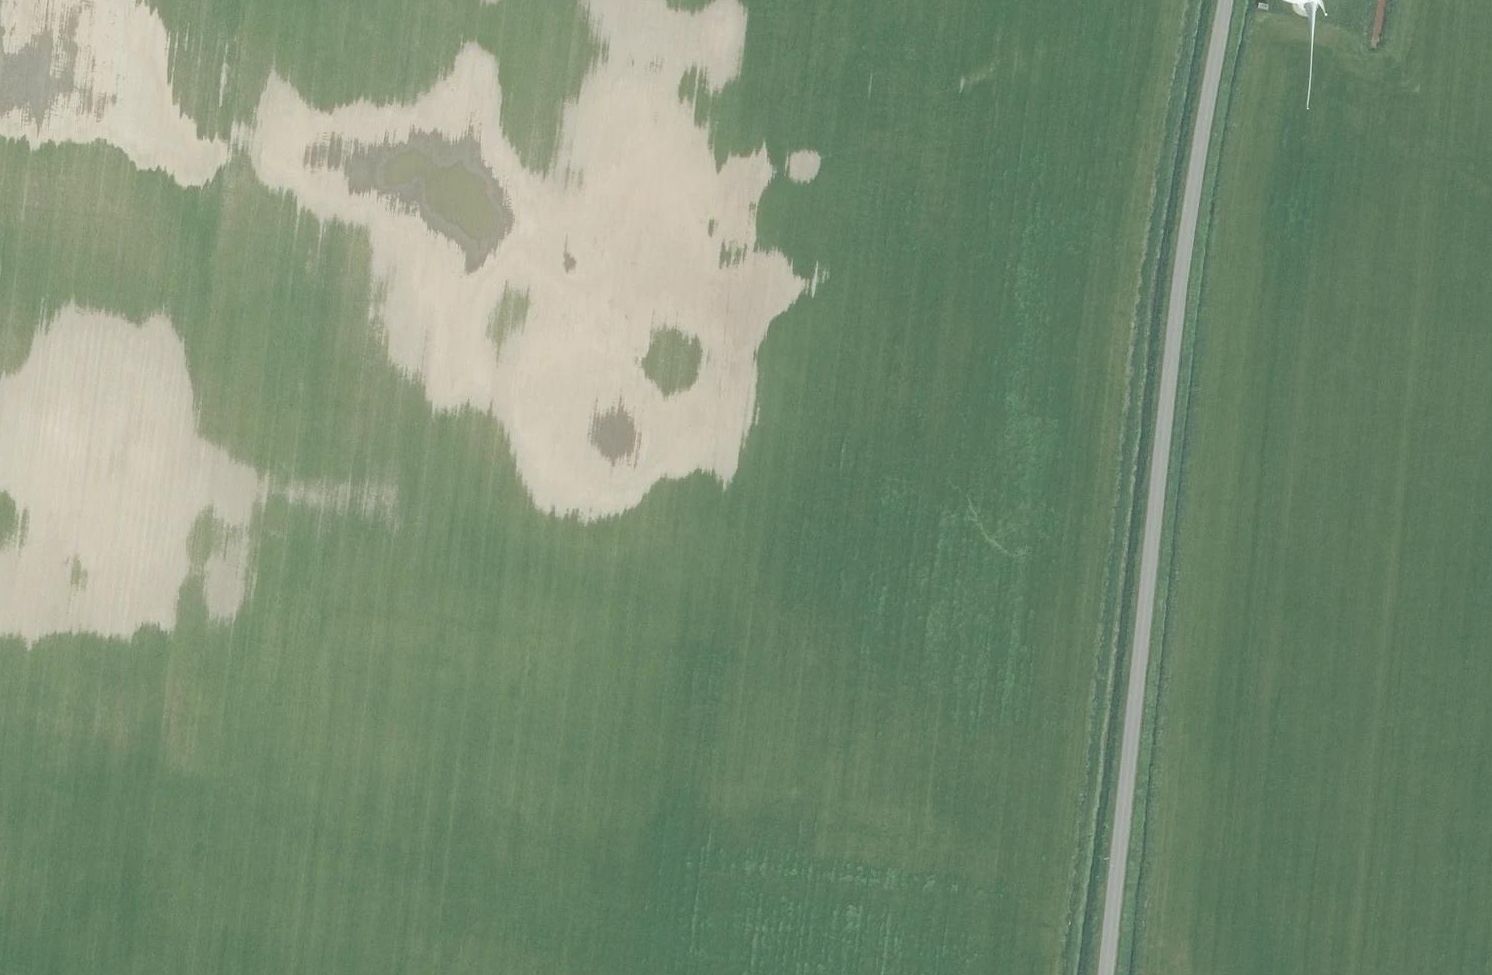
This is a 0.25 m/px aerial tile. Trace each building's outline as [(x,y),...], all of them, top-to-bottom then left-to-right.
[(1315,3),(1315,2),(1314,1),(1314,0),(1298,0),(1298,1),(1297,2),(1297,3),(1297,4),(1297,5),(1297,6),(1298,6),(1298,7),(1298,8),(1299,9),(1299,10),(1300,10),(1301,11),(1302,12),(1303,12),(1304,12),(1305,12),(1305,13),(1306,13),(1307,12),(1308,12),(1309,12),(1310,12),(1311,11),(1312,10),(1313,10),(1313,9),(1313,8),(1314,8),(1314,7),(1314,6),(1315,5),(1315,4),(1315,3)]
